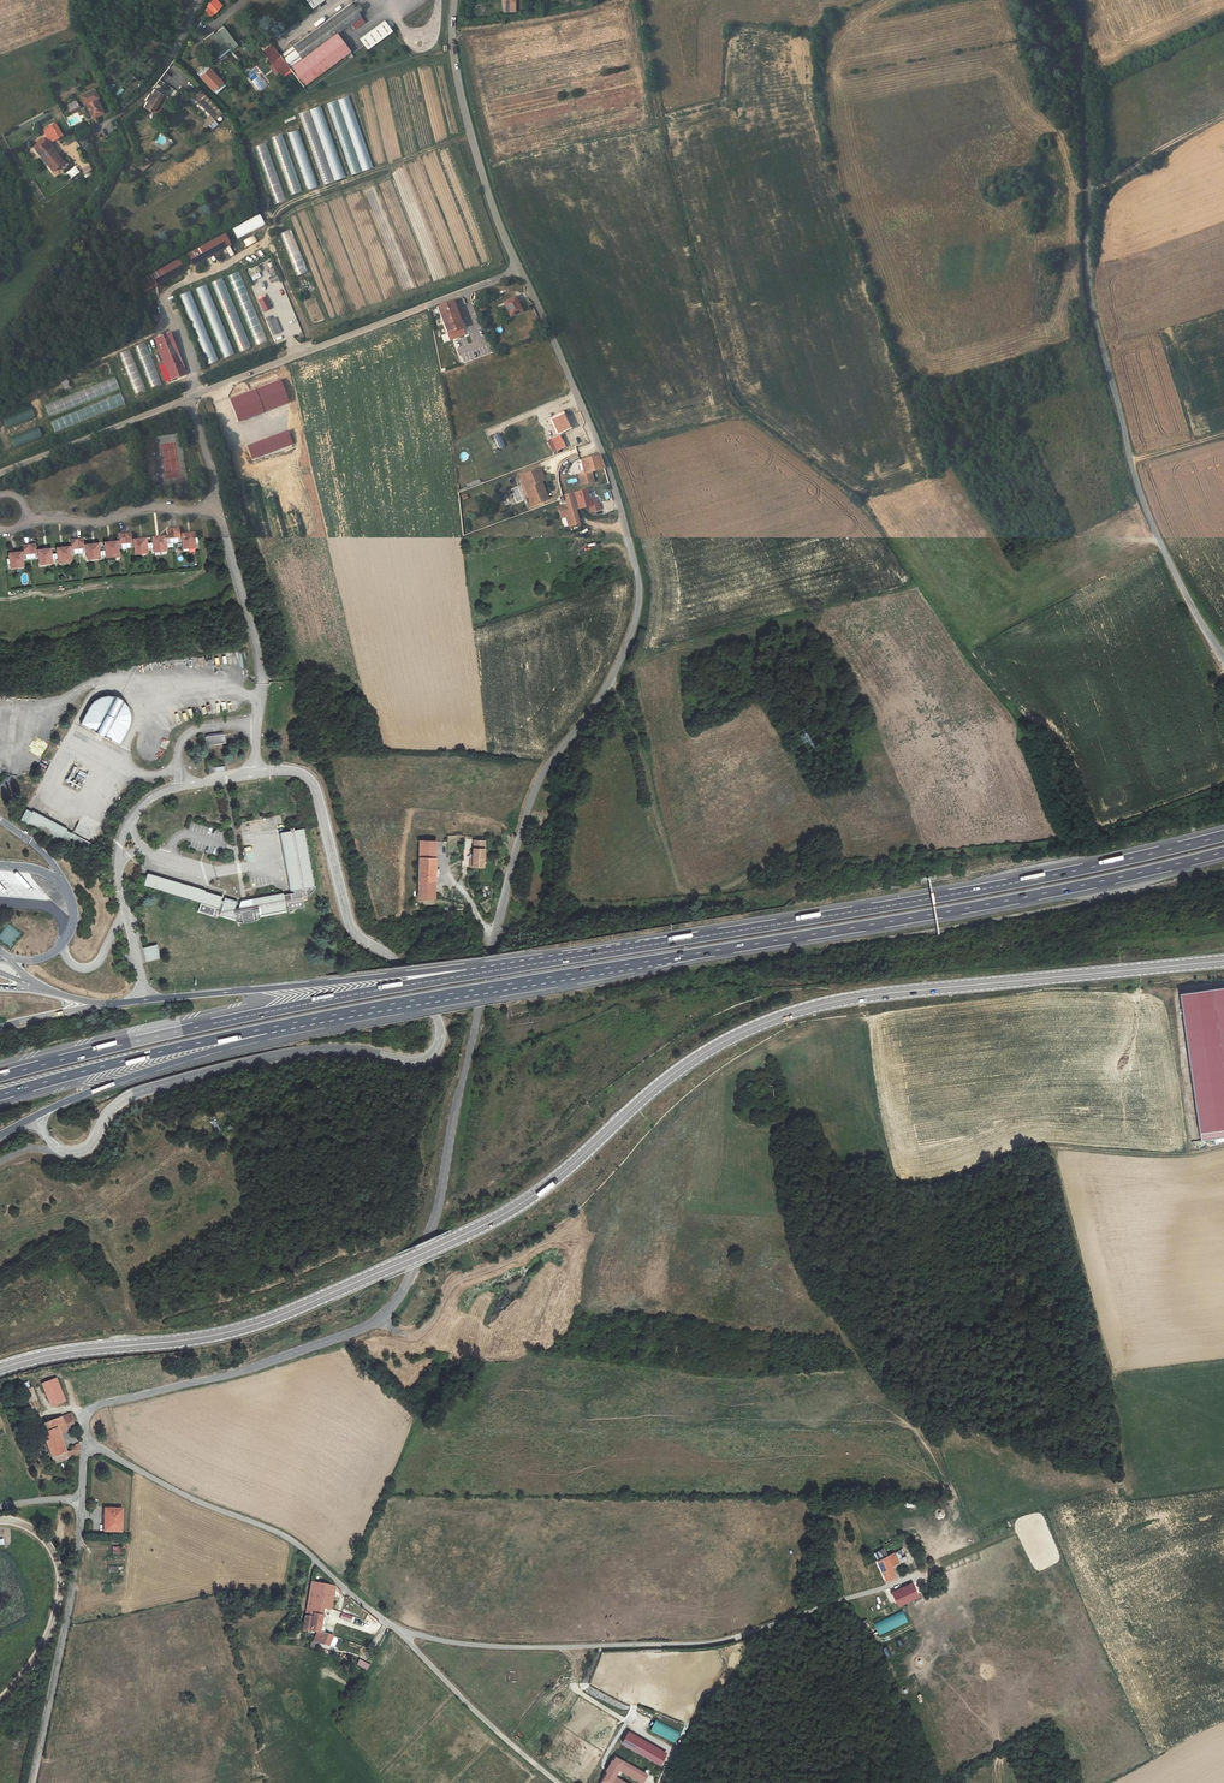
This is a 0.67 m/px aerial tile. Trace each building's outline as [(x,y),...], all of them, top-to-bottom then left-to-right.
[(222,6),(217,0),(214,0),(204,9),(210,16),(222,6)] [(291,70),(303,86),(330,66),(350,51),(336,33),(338,32),(341,29),(345,26),(349,24),(350,23),(355,29),(364,22),(357,11),(361,9),(358,5),(356,7),(354,4),(353,6),(351,3),(328,20),(280,55),(289,68),(291,70)] [(359,39),(364,45),(367,49),(392,31),(384,20),(359,39)] [(223,27),(214,34),(217,37),(213,41),(209,35),(204,39),(216,55),(225,47),(224,45),(226,44),(229,48),(230,49),(237,45),(223,27)] [(284,39),(293,32),(291,29),(282,36),(284,39)] [(217,37),(214,34),(213,32),(209,35),(213,41),(217,37)] [(271,43),(270,41),(269,40),(260,47),(262,50),(271,43)] [(271,43),(262,50),(268,59),(271,62),(270,62),(273,66),(279,74),(280,74),(282,77),(289,72),(287,69),(289,68),(280,55),(271,43)] [(217,57),(229,48),(226,44),(224,45),(225,47),(216,55),(217,57)] [(207,64),(198,73),(217,93),(226,84),(207,64)] [(279,74),(273,66),(270,68),(276,77),(279,74)] [(205,104),(209,107),(213,103),(198,88),(193,93),(194,93),(192,96),(202,106),(205,104)] [(85,102),(92,117),(103,112),(96,98),(98,97),(94,90),(80,96),(83,103),(85,102)] [(152,111),(161,95),(162,94),(153,90),(150,95),(149,94),(145,100),(147,101),(144,106),(152,111)] [(161,95),(152,111),(157,114),(166,98),(161,95)] [(76,101),(67,105),(70,110),(78,106),(76,101)] [(210,128),(217,123),(214,120),(208,124),(210,128)] [(331,136),(329,120),(322,121),(324,137),(331,136)] [(62,136),(55,123),(43,130),(50,143),(62,136)] [(306,190),(317,186),(298,128),(286,132),(301,177),(302,177),(306,190)] [(288,195),(299,192),(282,134),(271,138),(288,195)] [(63,163),(46,142),(45,142),(43,139),(38,143),(40,146),(36,150),(35,150),(52,172),(63,163)] [(255,146),(273,204),(284,201),(267,143),(255,146)] [(219,161),(225,157),(222,152),(216,156),(219,161)] [(340,156),(332,159),(339,179),(353,174),(349,164),(343,166),(340,156)] [(145,157),(137,168),(143,172),(151,162),(145,157)] [(70,179),(78,172),(73,166),(65,173),(70,179)] [(259,215),(231,227),(236,238),(264,225),(259,215)] [(279,233),(296,276),(307,272),(291,229),(279,233)] [(225,234),(213,240),(219,251),(231,244),(225,234)] [(241,241),(245,248),(257,241),(253,235),(241,241)] [(213,240),(187,255),(193,265),(219,251),(213,240)] [(229,246),(225,248),(230,257),(233,255),(229,246)] [(177,271),(144,289),(145,292),(184,270),(178,259),(172,263),(177,271)] [(139,281),(144,289),(177,271),(172,263),(139,281)] [(252,281),(261,276),(256,265),(247,270),(252,281)] [(240,271),(229,275),(255,346),(266,341),(240,271)] [(223,277),(212,282),(239,352),(250,348),(223,277)] [(261,283),(255,285),(258,294),(264,292),(261,283)] [(207,284),(195,288),(222,359),(233,354),(207,284)] [(216,361),(192,290),(180,294),(204,365),(216,361)] [(264,295),(258,298),(263,311),(270,308),(264,295)] [(510,297),(499,303),(505,317),(518,311),(510,297)] [(448,334),(463,328),(453,301),(438,307),(448,334)] [(275,318),(271,319),(277,333),(280,332),(275,318)] [(271,319),(266,321),(272,335),(277,333),(271,319)] [(466,334),(463,328),(448,334),(442,336),(445,342),(466,334)] [(153,339),(170,380),(184,374),(168,333),(153,339)] [(144,342),(134,346),(151,387),(161,383),(144,342)] [(129,350),(118,354),(135,394),(145,390),(129,350)] [(279,380),(229,399),(238,422),(288,402),(279,380)] [(48,417),(97,397),(93,387),(44,406),(48,417)] [(2,418),(5,428),(34,418),(30,408),(2,418)] [(86,409),(50,422),(54,432),(90,419),(86,409)] [(562,413),(551,418),(557,433),(569,428),(562,413)] [(37,427),(9,437),(13,448),(41,437),(37,427)] [(287,430),(247,446),(252,460),(293,444),(287,430)] [(498,433),(493,436),(499,449),(504,447),(498,433)] [(559,436),(552,439),(557,449),(563,446),(559,436)] [(581,460),(585,473),(590,471),(604,467),(600,455),(581,460)] [(541,467),(538,469),(542,481),(546,479),(541,467)] [(546,492),(542,481),(538,469),(529,472),(531,479),(524,481),(533,504),(543,501),(540,494),(546,492)] [(593,481),(590,471),(585,473),(578,475),(581,484),(593,481)] [(531,479),(529,472),(522,475),(524,481),(531,479)] [(568,523),(577,521),(574,510),(590,506),(591,512),(601,509),(597,496),(589,498),(587,489),(581,491),(565,495),(568,504),(558,507),(561,517),(566,516),(568,523)] [(548,499),(546,492),(540,494),(543,501),(548,499)] [(188,536),(187,533),(180,534),(179,527),(173,528),(174,538),(178,538),(179,542),(182,542),(183,545),(186,545),(186,547),(196,546),(195,544),(195,539),(196,537),(196,536),(196,535),(195,535),(194,534),(193,535),(188,536)] [(154,539),(153,539),(152,540),(152,541),(152,543),(153,544),(154,549),(154,551),(163,550),(163,548),(167,547),(167,544),(170,543),(170,539),(174,538),(173,528),(166,529),(167,535),(160,536),(160,539),(156,539),(155,539),(154,539)] [(106,544),(105,545),(104,547),(105,549),(106,549),(106,554),(107,556),(116,555),(116,553),(119,553),(119,549),(123,549),(122,544),(126,543),(125,533),(119,534),(120,541),(112,542),(112,544),(108,545),(107,545),(106,544)] [(135,547),(135,551),(139,551),(139,552),(149,551),(148,549),(148,544),(148,543),(149,542),(148,540),(147,540),(146,540),(145,540),(140,541),(140,538),(133,539),(132,533),(125,533),(126,543),(131,543),(131,548),(135,547)] [(84,538),(77,539),(78,549),(83,548),(84,553),(87,553),(87,556),(91,556),(91,558),(101,556),(101,555),(100,550),(101,549),(101,548),(101,546),(99,545),(98,545),(97,545),(97,546),(93,546),(92,544),(85,545),(84,538)] [(59,550),(57,551),(56,552),(56,553),(57,554),(58,555),(58,559),(59,562),(68,560),(68,559),(71,558),(71,555),(75,554),(74,549),(78,549),(77,539),(71,540),(71,546),(64,547),(64,550),(60,550),(59,550)] [(36,543),(30,544),(31,554),(35,554),(36,558),(39,558),(40,562),(43,561),(44,563),(53,562),(53,560),(52,555),(53,555),(53,553),(53,552),(52,551),(51,551),(50,551),(49,551),(45,552),(45,549),(37,550),(36,543)] [(24,552),(17,553),(17,555),(12,555),(11,555),(10,555),(9,556),(9,558),(9,559),(10,560),(11,564),(11,567),(20,566),(20,564),(24,563),(24,560),(27,559),(27,555),(31,554),(30,544),(24,545),(24,552)] [(97,732),(116,697),(114,697),(110,696),(104,697),(101,698),(98,700),(96,701),(92,704),(90,707),(81,724),(97,732)] [(97,732),(105,736),(123,701),(120,699),(116,697),(97,732)] [(123,701),(105,736),(121,745),(129,730),(131,724),(132,720),(132,716),(130,711),(129,708),(127,705),(123,701)] [(224,735),(206,738),(207,746),(226,744),(224,735)] [(68,829),(33,811),(26,824),(60,842),(68,829)] [(315,888),(304,829),(283,832),(280,833),(290,891),(294,890),(294,893),(290,894),(291,899),(287,899),(287,903),(306,899),(306,896),(307,896),(311,893),(313,892),(315,889),(315,888)] [(77,843),(80,837),(73,834),(70,839),(77,843)] [(438,843),(420,842),(420,859),(437,860),(438,843)] [(486,843),(475,842),(474,861),(474,869),(485,870),(486,843)] [(437,860),(420,859),(419,870),(437,870),(437,860)] [(437,870),(419,870),(419,899),(435,900),(436,877),(440,878),(440,871),(437,870)] [(147,873),(146,878),(144,886),(201,903),(216,908),(218,908),(219,907),(221,901),(222,897),(205,892),(205,891),(147,873)] [(284,900),(283,893),(240,901),(238,908),(235,909),(237,901),(225,897),(223,902),(222,908),(219,916),(224,916),(235,919),(236,921),(242,923),(246,923),(251,922),(253,921),(257,920),(260,918),(260,915),(286,911),(285,903),(284,900)] [(303,901),(287,904),(289,910),(304,907),(303,901)] [(216,908),(201,903),(198,912),(213,916),(216,908)] [(156,954),(158,953),(157,945),(146,948),(147,951),(145,954),(148,955),(149,958),(157,956),(156,954)] [(1200,1140),(1223,1137),(1223,1130),(1223,1127),(1223,986),(1179,993),(1200,1140)] [(56,1378),(42,1384),(51,1406),(65,1401),(56,1378)] [(30,1382),(23,1385),(35,1412),(42,1409),(30,1382)] [(60,1434),(77,1428),(71,1413),(39,1425),(55,1464),(79,1454),(79,1443),(67,1450),(60,1434)] [(122,1509),(106,1508),(105,1530),(122,1531),(122,1509)] [(876,1559),(886,1556),(883,1548),(873,1552),(876,1559)] [(895,1552),(886,1556),(876,1559),(885,1582),(891,1580),(890,1577),(895,1575),(893,1567),(901,1564),(895,1552)] [(317,1632),(320,1632),(324,1612),(325,1607),(333,1608),(336,1585),(312,1582),(306,1616),(315,1617),(313,1631),(317,1632)] [(909,1583),(891,1593),(895,1601),(913,1592),(909,1583)] [(903,1611),(873,1623),(879,1636),(908,1623),(903,1611)] [(353,1617),(342,1613),(340,1619),(351,1622),(353,1617)] [(315,1617),(306,1616),(304,1629),(313,1631),(315,1617)] [(313,1641),(319,1642),(321,1643),(330,1645),(333,1635),(327,1633),(320,1632),(317,1632),(313,1641)] [(894,1642),(899,1652),(908,1647),(902,1637),(894,1642)] [(892,1645),(883,1649),(887,1657),(896,1653),(892,1645)] [(21,1662),(26,1654),(23,1651),(20,1655),(19,1655),(16,1658),(21,1662)] [(359,1659),(357,1665),(367,1670),(370,1664),(359,1659)] [(681,1729),(656,1718),(650,1731),(675,1742),(681,1729)] [(667,1753),(629,1730),(622,1743),(662,1766),(667,1753)] [(644,1782),(649,1773),(614,1756),(601,1782),(629,1782),(617,1777),(620,1772),(644,1782)]
